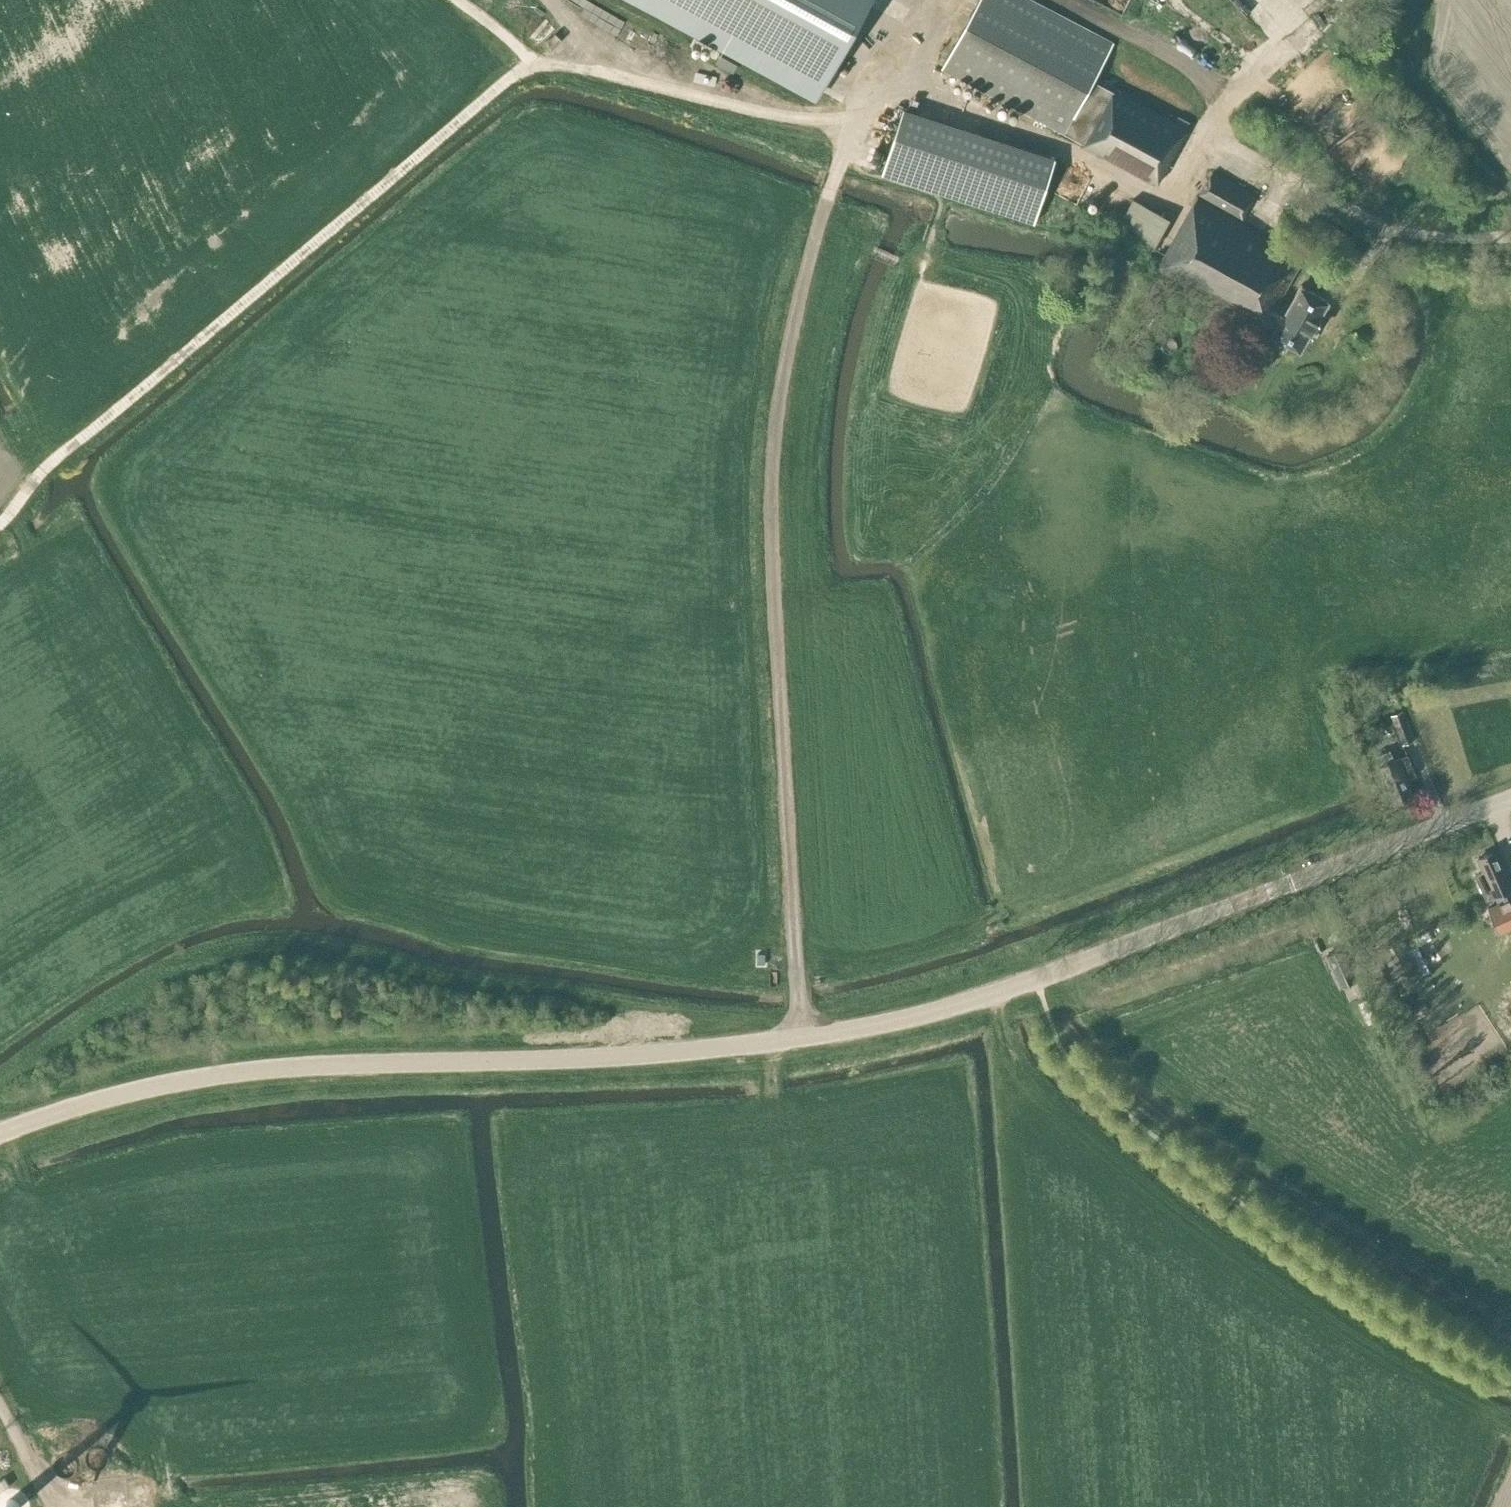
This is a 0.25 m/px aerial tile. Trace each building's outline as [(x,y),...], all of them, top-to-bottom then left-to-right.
[(818,95),(869,0),(641,0),(818,95)] [(944,67),(1082,141),(1080,145),(1155,186),(1186,128),(1175,122),(1096,80),(1115,43),(1035,0),(980,0),(944,67)] [(1122,13),(1128,0),(1095,0),(1122,13)] [(1025,220),(1046,152),(892,107),(872,175),(1025,220)] [(1186,128),(1190,121),(1178,115),(1175,122),(1186,128)] [(1201,192),(1243,215),(1254,193),(1212,170),(1201,192)] [(1271,334),(1300,350),(1328,300),(1300,284),(1288,305),(1279,300),(1300,262),(1281,251),(1284,247),(1196,198),(1156,270),(1237,316),(1241,318),(1244,312),(1274,329),(1271,334)] [(1106,222),(1118,228),(1154,247),(1169,218),(1134,199),(1126,214),(1114,207),(1106,222)] [(1390,715),(1402,744),(1415,739),(1402,710),(1390,715)] [(1396,759),(1392,750),(1380,755),(1385,768),(1382,769),(1397,802),(1413,796),(1406,780),(1415,776),(1406,754),(1396,759)] [(1476,875),(1487,899),(1495,896),(1499,903),(1489,907),(1497,927),(1510,921),(1510,881),(1497,849),(1477,858),(1484,872),(1476,875)] [(1341,985),(1358,977),(1343,946),(1326,954),(1341,985)] [(5,1506),(19,1506),(19,1505),(19,1504),(18,1503),(18,1502),(17,1501),(16,1500),(15,1499),(13,1499),(12,1499),(11,1499),(10,1499),(8,1499),(7,1500),(6,1501),(6,1502),(5,1503),(5,1504),(5,1506)]
